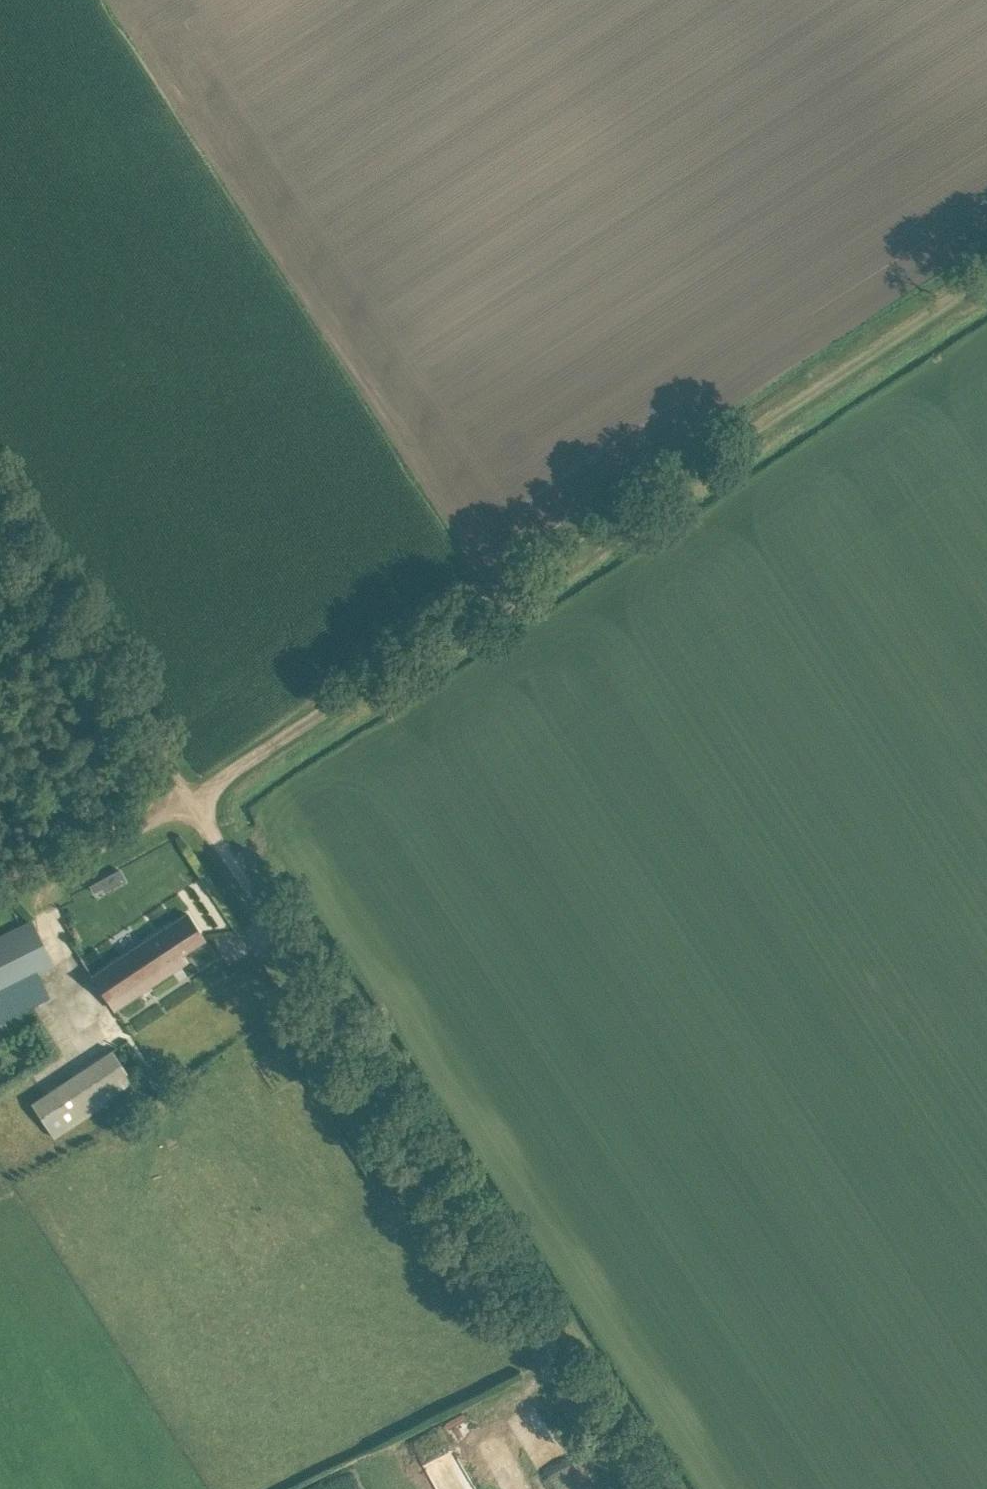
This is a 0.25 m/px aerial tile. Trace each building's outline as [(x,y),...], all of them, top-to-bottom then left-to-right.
[(123,868),(91,882),(96,895),(129,881),(123,868)] [(92,974),(114,1007),(184,961),(179,953),(204,937),(187,912),(92,974)] [(31,1003),(48,995),(49,995),(47,992),(37,972),(54,964),(31,919),(0,935),(0,1019),(31,1003)] [(119,1048),(34,1099),(56,1135),(141,1084),(119,1048)]
